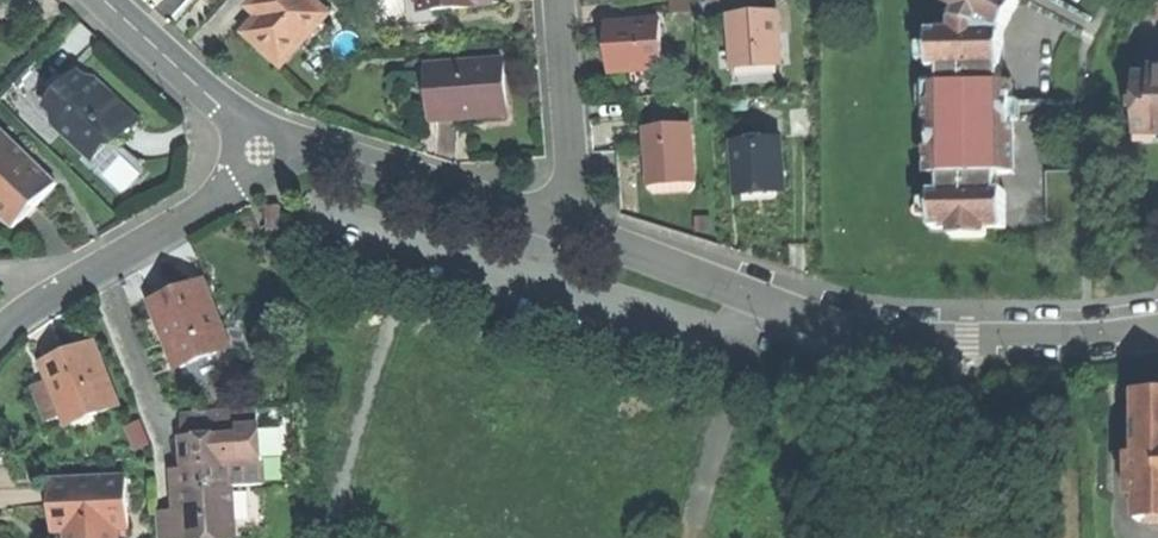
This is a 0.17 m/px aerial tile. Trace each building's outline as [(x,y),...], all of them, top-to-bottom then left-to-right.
[(326,25),(299,0),(259,0),(244,16),(257,28),(241,44),(259,60),(278,77),(326,25)] [(439,12),(426,13),(426,0),(412,0),(414,29),(440,27),(439,12)] [(426,13),(439,12),(482,8),(481,4),(494,3),(494,0),(426,0),(426,13)] [(964,5),(959,13),(959,28),(933,28),(934,64),(945,64),(946,97),(934,97),(936,171),(945,171),(945,187),(935,187),(936,224),(957,224),(957,234),(991,233),(991,223),(1010,223),(1010,185),(1004,185),(1004,171),(1003,134),(1019,134),(1019,124),(1019,113),(1006,114),(1006,79),(1005,64),(1009,64),(1008,27),(1022,0),(954,0),(964,5)] [(1156,17),(1156,0),(1140,0),(1140,17),(1156,17)] [(738,60),(786,57),(783,10),(735,14),(737,38),(738,60)] [(622,72),(670,69),(666,21),(619,24),(621,49),(622,72)] [(508,63),(438,69),(442,122),(476,120),(513,117),(508,63)] [(45,112),(51,105),(84,70),(77,64),(38,105),(45,112)] [(431,123),(442,122),(438,69),(427,69),(431,123)] [(84,70),(51,105),(64,118),(59,124),(96,159),(117,136),(121,139),(138,121),(95,80),(84,70)] [(1142,126),(1156,126),(1157,128),(1157,73),(1141,73),(1142,126)] [(99,76),(95,80),(138,121),(121,139),(117,136),(96,159),(105,167),(148,121),(122,98),(99,76)] [(1018,78),(1006,79),(1006,114),(1019,113),(1018,78)] [(694,125),(649,128),(650,152),(652,179),(698,176),(694,125)] [(61,187),(4,130),(0,133),(0,216),(16,232),(37,210),(61,187)] [(1020,170),(1019,134),(1003,134),(1004,171),(1020,170)] [(787,137),(736,140),(739,189),(765,187),(790,186),(787,137)] [(699,189),(698,176),(652,179),(653,189),(658,196),(693,193),(699,189)] [(265,230),(279,229),(278,205),(264,205),(265,230)] [(185,348),(193,366),(220,355),(213,337),(227,332),(208,285),(189,293),(179,297),(177,293),(150,304),(170,354),(185,348)] [(234,349),(227,332),(213,337),(220,355),(234,349)] [(177,372),(193,366),(185,348),(170,354),(177,372)] [(47,366),(71,427),(119,407),(102,364),(92,368),(85,351),(64,359),(47,366)] [(1157,520),(1157,390),(1144,390),(1145,520),(1157,520)] [(260,410),(240,411),(242,437),(232,438),(236,487),(236,490),(266,488),(260,410)] [(186,415),(187,441),(232,438),(242,437),(240,411),(186,415)] [(128,427),(137,448),(151,442),(142,421),(128,427)] [(187,441),(184,441),(185,466),(187,490),(236,487),(232,438),(187,441)] [(121,532),(120,509),(132,508),(130,482),(55,486),(57,521),(70,521),(71,535),(71,537),(122,537),(121,532)] [(236,490),(236,487),(187,490),(188,503),(188,512),(190,537),(239,537),(236,490)] [(133,531),(132,508),(120,509),(121,532),(133,531)] [(188,512),(158,514),(160,537),(190,537),(188,512)] [(57,536),(71,535),(70,521),(57,521),(57,529),(57,536)]
